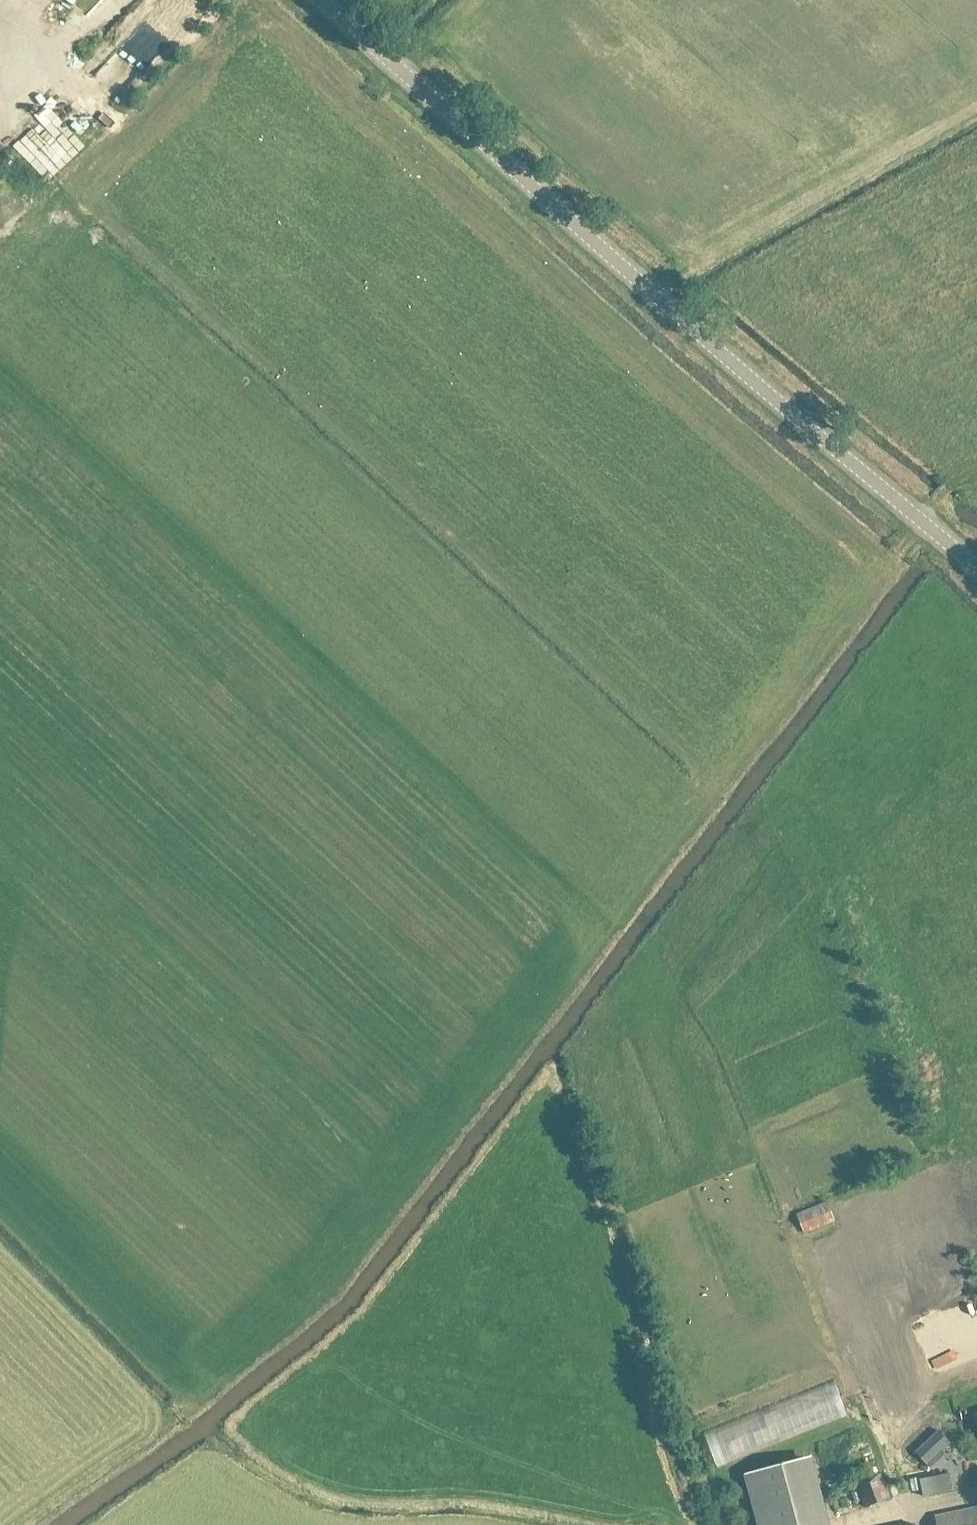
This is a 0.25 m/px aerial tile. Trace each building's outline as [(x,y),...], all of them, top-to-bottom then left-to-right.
[(117,52),(134,68),(195,5),(189,0),(166,0),(117,52)] [(38,121),(52,107),(64,118),(60,122),(71,132),(81,120),(61,102),(64,99),(10,50),(0,61),(0,86),(38,121)] [(8,147),(36,173),(54,154),(26,128),(8,147)] [(804,1233),(834,1221),(827,1201),(796,1212),(804,1233)] [(713,1455),(841,1408),(831,1383),(703,1429),(713,1455)] [(976,1485),(976,1458),(962,1460),(961,1450),(946,1452),(944,1438),(921,1441),(928,1492),(976,1485)] [(758,1524),(821,1524),(803,1457),(744,1472),(758,1524)] [(888,1499),(878,1473),(855,1481),(864,1507),(888,1499)] [(936,1524),(976,1524),(976,1506),(934,1516),(936,1524)] [(886,1512),(887,1524),(911,1524),(910,1511),(886,1512)]
